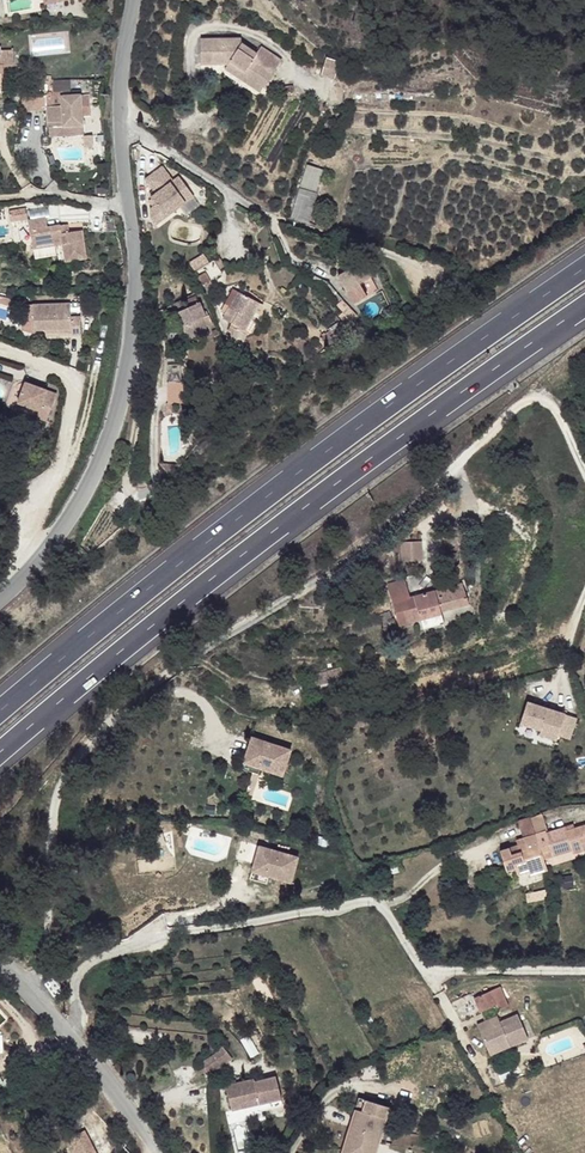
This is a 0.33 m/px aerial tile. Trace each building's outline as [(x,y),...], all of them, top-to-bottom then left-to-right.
[(226,17),(225,6),(218,7),(219,17),(226,17)] [(256,54),(241,44),(241,39),(200,39),(201,64),(228,64),(263,87),(282,60),(261,46),(256,54)] [(0,46),(0,87),(2,87),(1,73),(4,73),(3,66),(14,65),(13,50),(1,51),(1,46),(0,46)] [(340,62),(326,57),(321,74),(335,79),(340,62)] [(263,87),(228,64),(224,69),(260,93),(263,87)] [(560,69),(548,68),(545,84),(557,85),(560,69)] [(293,85),(283,87),(284,94),(294,93),(293,85)] [(80,95),(46,97),(46,96),(22,96),(22,111),(47,110),(48,127),(82,125),(81,107),(80,95)] [(82,125),(48,127),(49,136),(83,134),(82,125)] [(314,192),(322,170),(307,165),(299,187),(291,216),(308,221),(316,193),(314,192)] [(165,167),(148,178),(157,192),(150,197),(156,204),(150,209),(150,217),(154,224),(194,199),(181,179),(174,183),(167,187),(164,182),(171,178),(165,167)] [(174,183),(171,178),(164,182),(167,187),(174,183)] [(61,233),(60,226),(47,227),(46,218),(28,221),(33,249),(63,244),(65,257),(74,256),(75,260),(87,258),(82,230),(69,232),(61,233)] [(69,232),(68,224),(60,226),(61,233),(69,232)] [(227,269),(220,257),(215,261),(222,272),(227,269)] [(221,274),(213,261),(195,272),(203,285),(221,274)] [(375,285),(362,262),(339,275),(352,299),(354,303),(377,290),(375,285)] [(441,271),(424,263),(421,269),(447,284),(452,275),(443,269),(441,271)] [(336,292),(329,284),(322,290),(336,305),(342,300),(343,299),(336,292)] [(263,305),(233,289),(220,311),(225,314),(223,318),(231,323),(227,331),(231,333),(229,339),(241,345),(247,334),(255,332),(263,317),(263,305)] [(10,298),(0,295),(0,318),(4,320),(10,298)] [(207,311),(204,312),(197,296),(188,299),(191,306),(177,312),(190,344),(209,336),(205,327),(212,325),(208,316),(209,316),(207,311)] [(348,307),(342,300),(336,305),(343,312),(348,307)] [(70,304),(20,305),(22,331),(35,333),(34,330),(45,329),(70,329),(70,332),(70,335),(81,334),(80,316),(71,317),(70,304)] [(358,317),(348,307),(343,312),(339,315),(346,325),(353,319),(356,324),(360,322),(358,317)] [(47,390),(25,382),(17,403),(39,411),(37,417),(47,421),(55,398),(46,395),(47,391),(47,390)] [(185,403),(184,382),(168,382),(169,403),(172,403),(185,403)] [(181,464),(159,463),(168,474),(175,473),(181,464)] [(421,560),(420,540),(401,541),(402,561),(421,560)] [(441,612),(469,603),(462,583),(435,591),(410,598),(405,580),(387,585),(399,625),(420,619),(441,614),(441,612)] [(394,624),(389,611),(380,615),(382,621),(387,619),(389,625),(394,624)] [(444,624),(441,614),(420,619),(423,630),(444,624)] [(339,679),(336,669),(326,672),(329,682),(339,679)] [(569,740),(576,719),(527,703),(520,724),(540,731),(539,735),(556,741),(558,736),(569,740)] [(283,776),(291,750),(252,737),(243,763),(260,768),(283,776)] [(259,774),(260,768),(243,763),(241,768),(259,774)] [(547,830),(542,813),(530,817),(536,834),(545,831),(547,830)] [(536,834),(530,817),(518,821),(523,838),(536,834)] [(584,842),(584,825),(574,828),(567,830),(565,827),(546,833),(554,856),(572,850),(574,854),(584,851),(581,844),(584,842)] [(546,833),(545,831),(536,834),(523,838),(517,840),(518,845),(500,851),(507,871),(515,868),(517,875),(528,872),(530,876),(548,870),(544,860),(554,856),(546,833)] [(291,883),(299,857),(259,846),(252,872),(291,883)] [(267,884),(269,877),(252,872),(250,879),(267,884)] [(541,899),(539,891),(526,894),(527,902),(541,899)] [(509,1007),(500,986),(474,998),(480,1012),(497,1005),(499,1010),(509,1007)] [(528,1039),(518,1014),(500,1022),(498,1016),(477,1025),(487,1048),(508,1040),(510,1046),(528,1039)] [(490,1054),(510,1046),(508,1040),(487,1048),(490,1054)] [(228,1063),(233,1059),(222,1046),(213,1054),(202,1062),(205,1067),(202,1069),(205,1075),(208,1073),(208,1074),(228,1063)] [(282,1098),(276,1077),(255,1082),(254,1079),(236,1083),(229,1085),(225,1086),(232,1110),(242,1108),(241,1103),(258,1099),(259,1104),(282,1098)] [(273,1109),(283,1106),(282,1098),(259,1104),(261,1112),(273,1109)] [(259,1104),(258,1099),(241,1103),(242,1108),(259,1104)] [(362,1113),(366,1101),(359,1099),(355,1111),(362,1113)] [(389,1108),(366,1101),(362,1113),(355,1111),(342,1152),(375,1152),(389,1108)] [(75,1152),(97,1152),(88,1130),(69,1137),(75,1152)]
